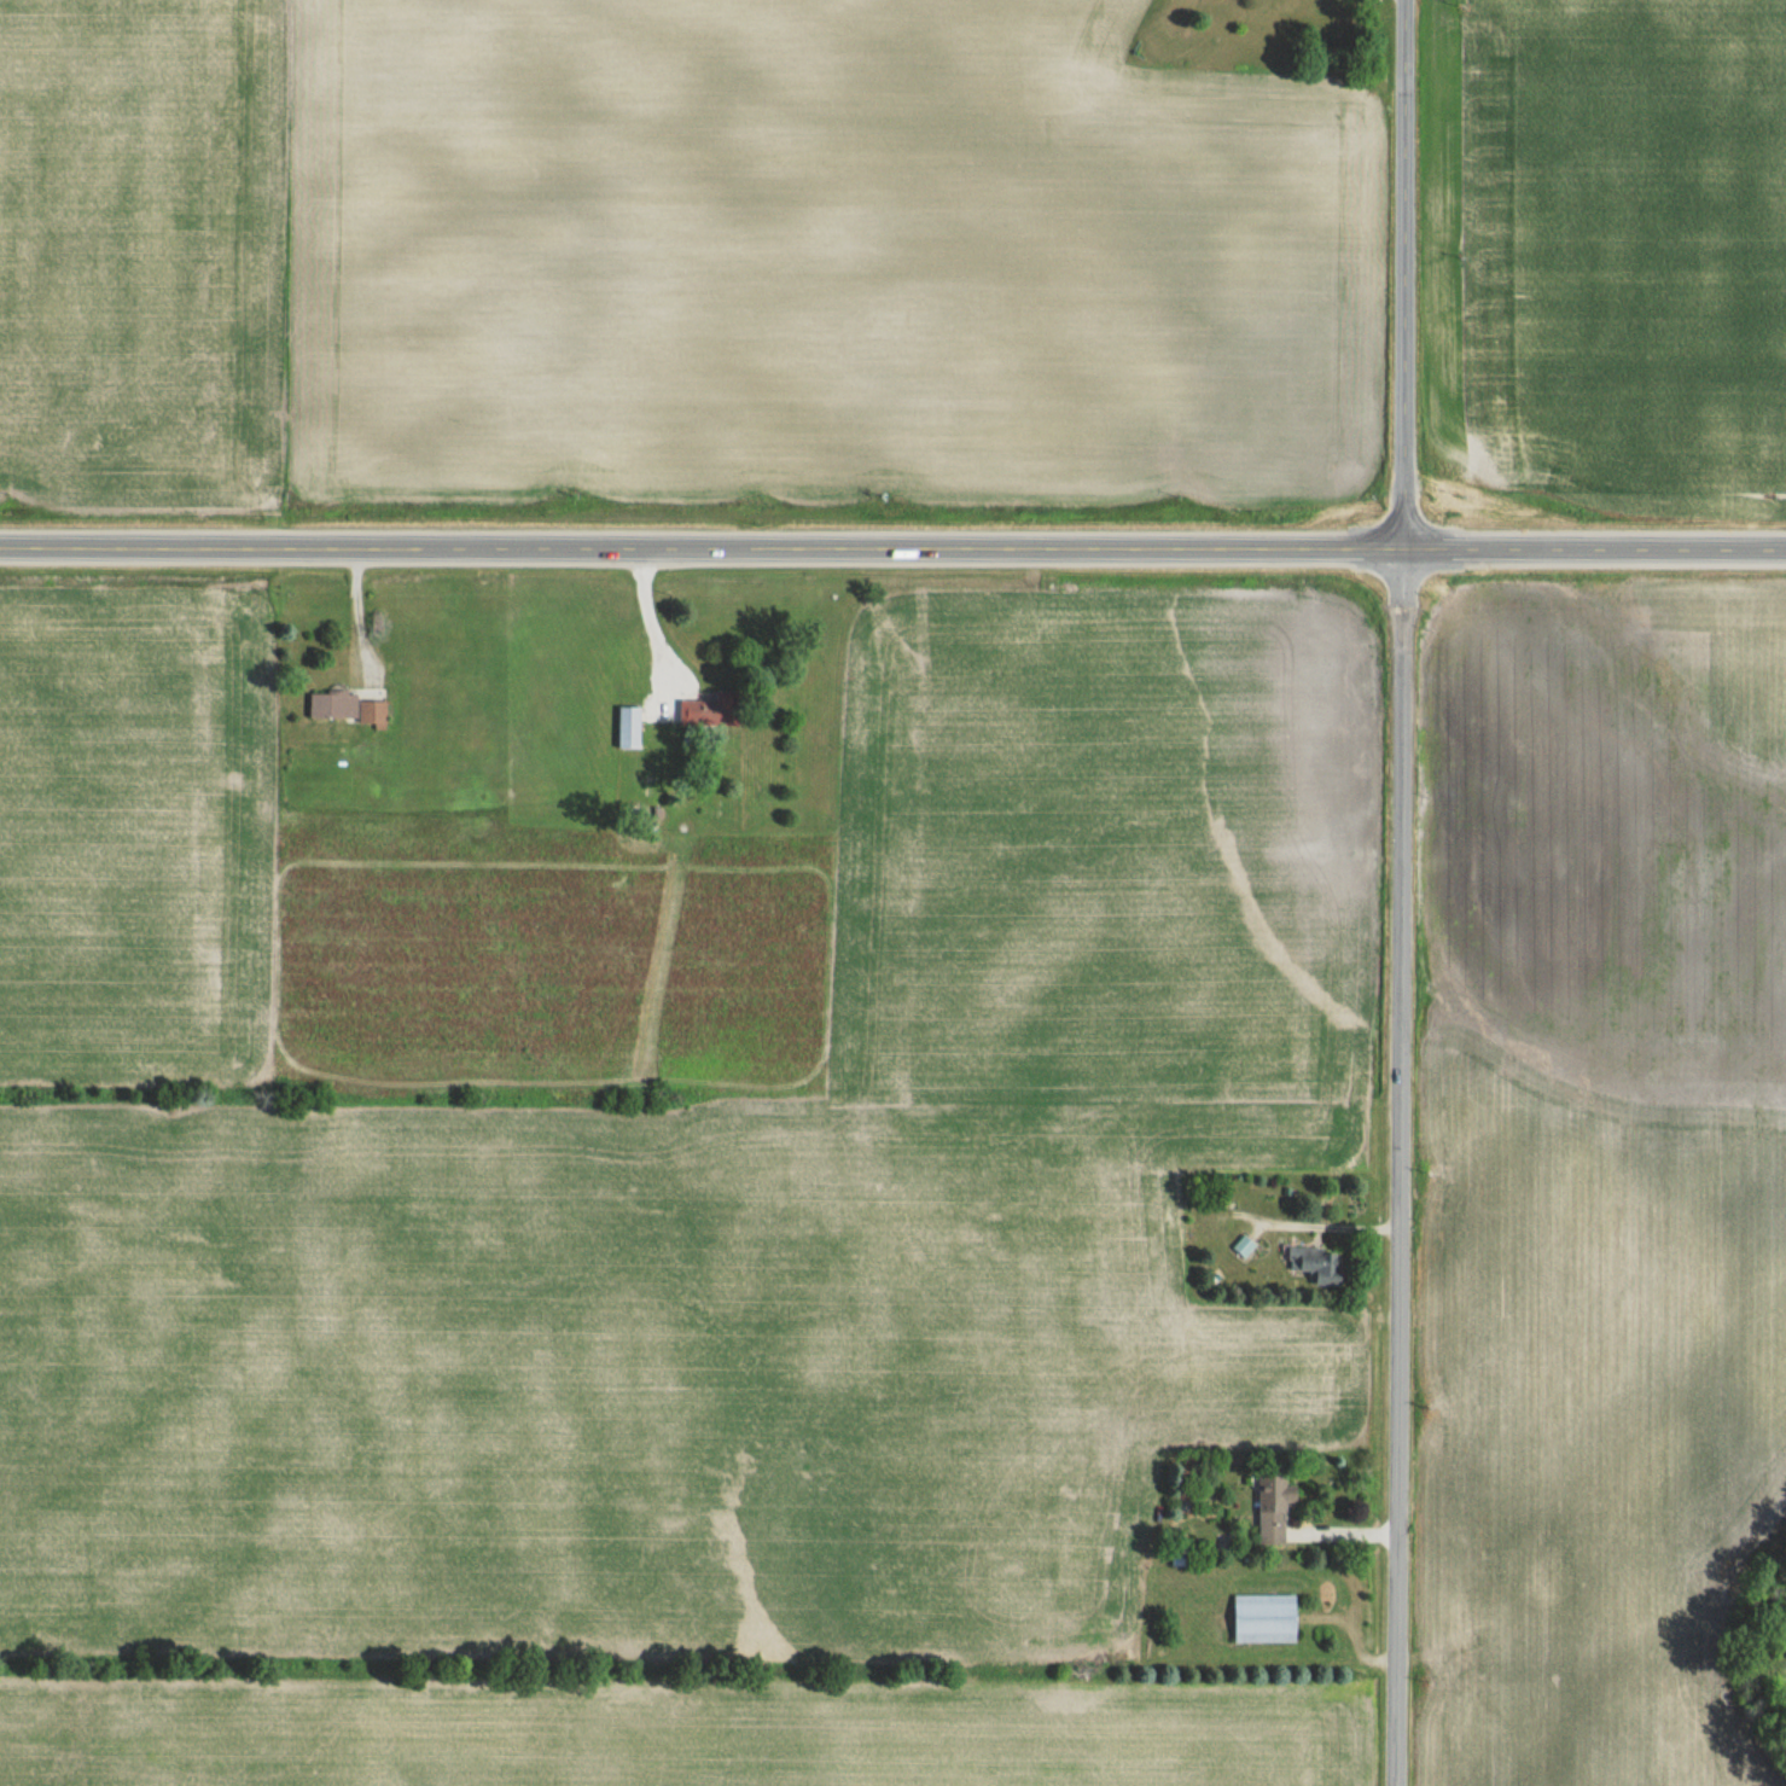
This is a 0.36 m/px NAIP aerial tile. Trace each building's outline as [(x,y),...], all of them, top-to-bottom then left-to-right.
[(740,725),(740,690),(717,690),(717,699),(681,699),(681,725),(740,725)] [(360,718),(359,727),(386,727),(387,695),(311,694),(311,717),(360,718)] [(642,706),(620,706),(620,747),(642,747),(642,706)] [(1316,1284),(1344,1284),(1344,1248),(1289,1248),(1289,1271),(1316,1271),(1316,1284)] [(1287,1544),(1287,1501),(1298,1501),(1298,1485),(1290,1485),(1290,1474),(1261,1474),(1261,1544),(1287,1544)] [(1298,1594),(1236,1594),(1236,1643),(1298,1643),(1298,1594)]
